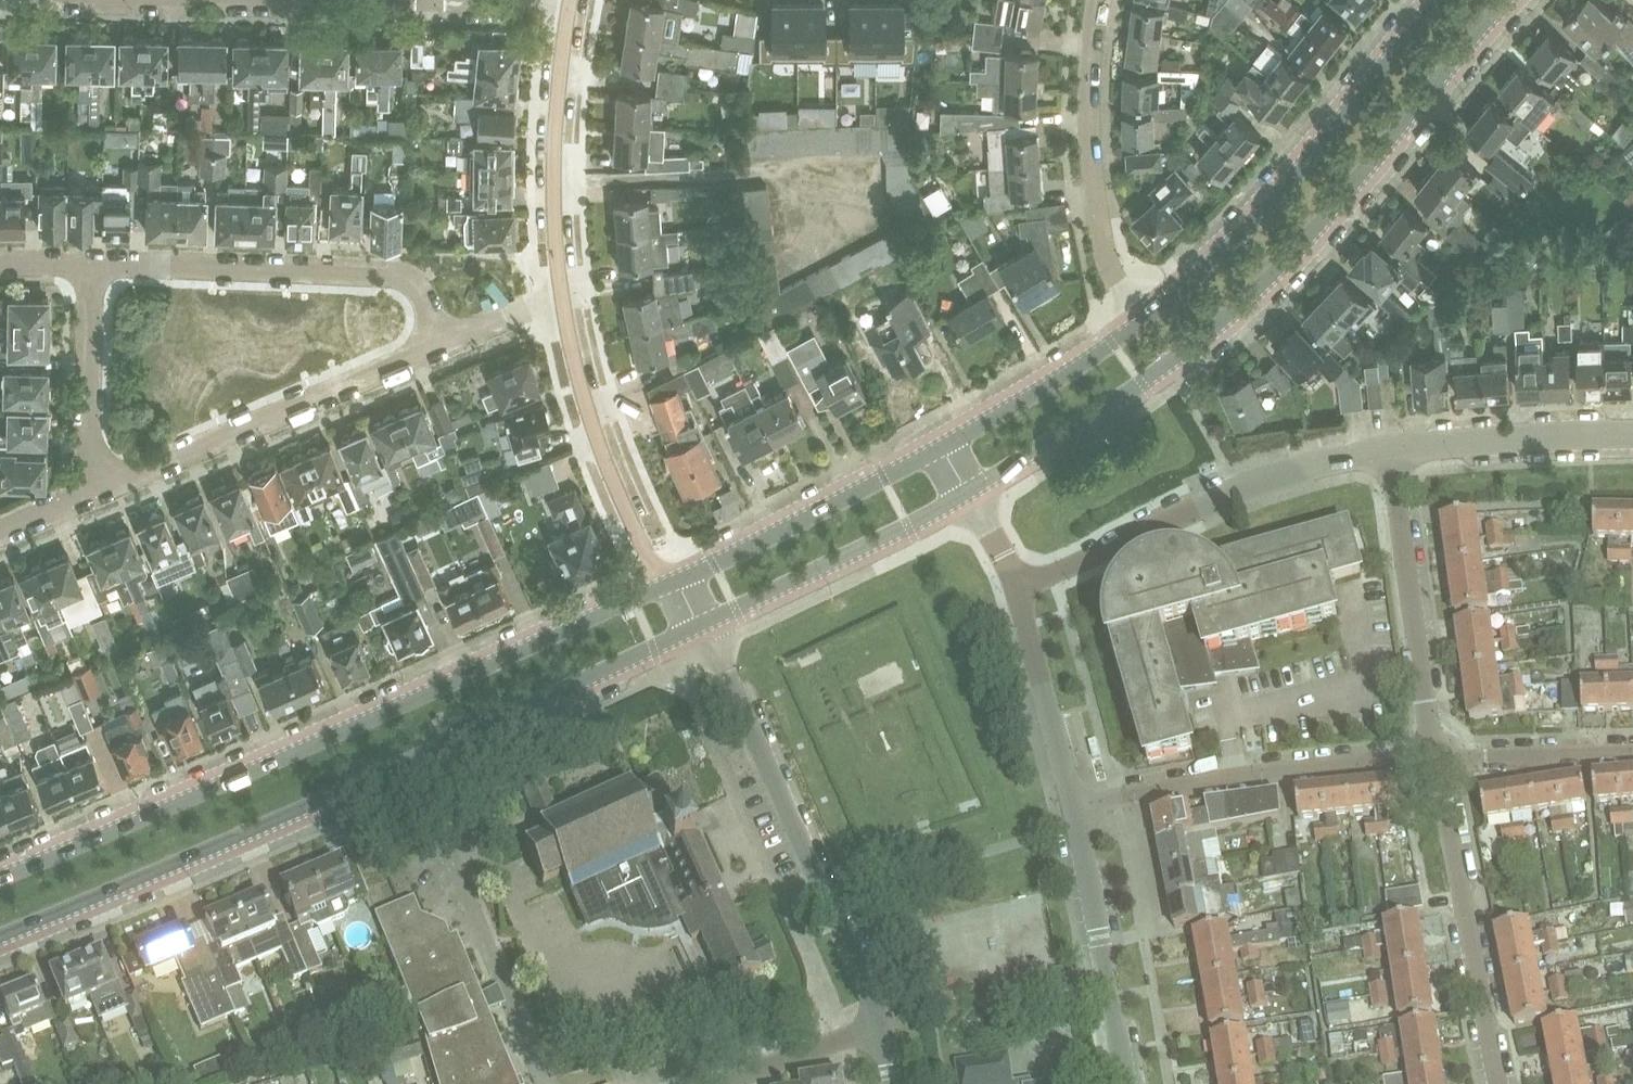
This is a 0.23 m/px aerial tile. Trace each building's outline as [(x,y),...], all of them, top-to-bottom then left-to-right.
[(626,32),(678,39),(683,11),(696,14),(698,0),(640,0),(640,1),(635,0),(631,0),(629,13),(626,32)] [(994,16),(1008,19),(1008,20),(1009,20),(1038,26),(1039,25),(1038,25),(1043,0),(996,0),(994,16)] [(1332,45),(1304,22),(1289,10),(1276,0),(1225,0),(1225,1),(1244,16),(1254,4),(1264,5),(1296,30),(1286,43),(1315,66),(1332,45)] [(1369,0),(1341,0),(1358,14),(1360,11),(1363,13),(1371,4),(1368,2),(1369,0)] [(1564,18),(1574,27),(1597,50),(1611,36),(1618,42),(1632,57),(1632,21),(1629,17),(1628,19),(1617,9),(1613,14),(1612,13),(1598,0),(1582,0),(1578,4),(1577,3),(1566,13),(1568,15),(1564,18)] [(1209,1),(1207,12),(1213,14),(1222,4),(1209,1)] [(1226,36),(1244,16),(1225,1),(1222,4),(1213,14),(1211,23),(1226,36)] [(759,33),(759,61),(774,61),(774,58),(797,58),(798,2),(772,2),(772,33),(759,33)] [(798,2),(797,58),(822,58),(822,61),(837,61),(837,33),(823,33),(823,2),(798,2)] [(837,33),(837,61),(852,61),(852,58),(875,58),(876,2),(850,2),(850,33),(837,33)] [(876,2),(875,58),(900,58),(900,61),(914,61),(917,33),(902,33),(902,2),(876,2)] [(1295,3),(1289,10),(1304,22),(1332,45),(1349,24),(1324,4),(1313,18),(1310,15),(1303,9),(1295,3)] [(1165,8),(1147,6),(1134,4),(1134,5),(1135,5),(1131,31),(1161,35),(1165,8)] [(1171,4),(1168,15),(1186,19),(1189,8),(1171,4)] [(1003,22),(975,19),(973,33),(1001,36),(1001,34),(1000,34),(1002,23),(1003,23),(1003,22)] [(1550,30),(1530,54),(1558,78),(1556,80),(1570,91),(1582,77),(1569,65),(1578,54),(1550,30)] [(22,71),(22,97),(22,117),(32,117),(33,34),(24,34),(22,31),(15,31),(12,34),(9,35),(9,71),(22,71)] [(32,117),(32,125),(34,125),(34,126),(47,126),(47,116),(42,116),(43,72),(55,73),(55,35),(52,35),(51,31),(43,31),(41,34),(33,34),(32,117)] [(1127,57),(1140,59),(1158,61),(1161,35),(1131,31),(1128,56),(1127,56),(1127,57)] [(79,98),(90,98),(91,36),(82,36),(81,32),(73,32),(71,35),(67,35),(67,73),(80,73),(79,98)] [(750,70),(752,50),(678,39),(626,32),(622,64),(655,68),(657,49),(688,54),(687,60),(750,70)] [(91,36),(90,98),(101,98),(101,74),(113,74),(113,36),(110,36),(109,33),(102,33),(99,36),(91,36)] [(132,98),(143,99),(145,37),(135,36),(133,33),(126,33),(124,36),(120,36),(120,73),(133,74),(132,98)] [(973,33),(972,47),(1000,50),(1000,48),(999,48),(1000,37),(1001,37),(1001,36),(973,33)] [(154,37),(145,37),(143,99),(154,99),(154,74),(166,75),(167,37),(163,37),(161,34),(154,34),(154,37)] [(190,98),(202,99),(203,38),(193,38),(191,35),(185,35),(183,37),(179,37),(178,71),(190,71),(190,98)] [(213,38),(203,38),(202,99),(215,99),(215,72),(226,72),(227,38),(224,38),(222,35),(215,35),(213,38)] [(238,38),(234,38),(234,85),(250,85),(250,97),(261,98),(262,39),(249,39),(246,36),(239,36),(238,38)] [(272,98),(272,87),(287,87),(288,40),(285,40),(282,36),(275,36),(273,39),(262,39),(261,98),(272,98)] [(313,102),(324,103),(325,40),(317,40),(314,37),(309,37),(305,40),(303,40),(302,78),(313,78),(313,102)] [(335,41),(325,40),(324,103),(323,129),(336,130),(337,78),(347,78),(348,41),(344,41),(341,38),(336,38),(335,41)] [(369,74),(369,100),(379,100),(380,42),(371,41),(369,38),(363,38),(361,41),(357,41),(357,74),(369,74)] [(380,42),(379,100),(379,103),(379,108),(390,109),(390,75),(401,75),(401,42),(400,42),(397,39),(391,39),(389,42),(380,42)] [(423,63),(424,39),(412,39),(412,63),(423,63)] [(455,66),(517,70),(518,59),(521,57),(522,48),(519,46),(520,41),(479,41),(478,58),(456,56),(455,66)] [(1268,42),(1254,59),(1295,92),(1296,91),(1298,93),(1305,85),(1303,83),(1309,75),(1268,42)] [(1588,49),(1581,58),(1601,75),(1597,79),(1614,93),(1625,80),(1588,49)] [(995,55),(994,70),(994,73),(985,73),(985,80),(1035,82),(1036,54),(1031,54),(1031,50),(1020,50),(1020,53),(1006,53),(997,53),(995,55)] [(1162,68),(1181,69),(1182,57),(1163,57),(1162,68)] [(1275,116),(1295,92),(1254,59),(1239,77),(1231,75),(1222,85),(1224,86),(1241,101),(1243,102),(1249,95),(1275,116)] [(516,82),(517,70),(455,66),(448,65),(447,75),(476,78),(474,95),(497,97),(514,98),(515,95),(517,93),(518,84),(516,82)] [(1561,104),(1569,111),(1567,113),(1584,128),(1594,117),(1568,94),(1557,84),(1550,91),(1521,66),(1502,87),(1527,108),(1526,110),(1538,122),(1550,108),(1556,109),(1561,104)] [(1200,69),(1187,69),(1181,69),(1162,68),(1159,68),(1159,73),(1127,72),(1127,86),(1124,86),(1124,97),(1126,97),(1126,101),(1159,102),(1160,80),(1198,81),(1200,69)] [(658,69),(656,82),(683,84),(684,72),(658,69)] [(406,77),(406,94),(416,94),(416,77),(406,77)] [(1034,109),(1035,82),(985,80),(985,92),(993,92),(993,108),(1034,109)] [(618,91),(616,123),(649,125),(650,106),(662,107),(663,96),(681,98),(683,84),(656,82),(655,94),(618,91)] [(1241,101),(1224,86),(1215,96),(1224,103),(1218,111),(1225,117),(1226,116),(1231,120),(1218,134),(1242,155),(1243,154),(1246,156),(1254,147),(1251,145),(1260,134),(1232,112),(1241,101)] [(303,88),(291,87),(289,130),(301,131),(303,88)] [(694,100),(695,90),(685,89),(684,99),(694,100)] [(416,94),(406,94),(406,110),(416,110),(416,94)] [(497,97),(474,95),(456,94),(454,117),(478,118),(478,133),(513,136),(513,132),(516,129),(516,123),(513,120),(514,108),(496,106),(497,97)] [(1492,98),(1468,128),(1494,149),(1508,132),(1518,140),(1534,120),(1519,108),(1514,115),(1492,98)] [(798,106),(799,123),(810,123),(823,123),(837,122),(836,101),(798,102),(798,106)] [(894,120),(909,120),(911,103),(876,104),(876,121),(878,121),(894,120)] [(1126,112),(1127,140),(1154,139),(1153,118),(1188,117),(1189,117),(1191,110),(1192,105),(1153,106),(1153,111),(1126,112)] [(787,106),(788,124),(797,123),(799,123),(798,106),(787,106)] [(211,108),(201,107),(201,115),(200,128),(210,129),(211,108)] [(79,109),(79,123),(89,123),(90,110),(79,109)] [(985,127),(1007,125),(1006,112),(940,109),(940,130),(954,129),(985,127)] [(90,110),(89,123),(100,124),(100,110),(90,110)] [(153,126),(167,126),(167,110),(153,110),(153,126)] [(874,110),(860,110),(860,121),(874,121),(874,110)] [(1189,117),(1188,117),(1198,127),(1203,121),(1191,110),(1189,117)] [(189,128),(200,128),(201,115),(190,114),(189,128)] [(129,118),(129,127),(142,126),(142,117),(129,118)] [(377,133),(388,134),(390,120),(379,119),(377,133)] [(1624,119),(1612,132),(1625,143),(1632,134),(1632,126),(1624,119)] [(359,121),(350,120),(350,133),(376,134),(377,122),(359,122),(359,121)] [(884,160),(910,149),(909,131),(909,120),(894,120),(878,121),(879,147),(884,160)] [(850,122),(851,148),(864,148),(863,121),(850,122)] [(878,121),(863,121),(864,148),(879,147),(878,121)] [(838,149),(837,122),(823,123),(824,149),(838,149)] [(850,122),(837,122),(838,149),(851,148),(850,122)] [(665,126),(649,125),(616,123),(614,157),(646,159),(645,169),(702,167),(701,156),(688,155),(663,156),(665,126)] [(788,124),(784,124),(785,151),(798,150),(797,123),(788,124)] [(798,150),(811,150),(810,123),(799,123),(797,123),(798,150)] [(823,123),(810,123),(811,150),(824,149),(823,123)] [(1224,176),(1242,155),(1218,134),(1206,123),(1199,131),(1212,141),(1199,156),(1224,176)] [(770,124),(757,125),(758,152),(771,152),(770,124)] [(785,151),(784,124),(770,124),(771,152),(785,151)] [(989,166),(1007,165),(1038,163),(1036,136),(1037,136),(1037,135),(1033,135),(1032,124),(1025,124),(1007,125),(985,127),(988,166),(989,166)] [(34,146),(34,126),(34,125),(32,125),(22,125),(22,146),(34,146)] [(758,152),(757,125),(744,125),(741,153),(758,152)] [(129,129),(129,144),(137,145),(138,129),(129,129)] [(215,129),(215,134),(214,151),(214,173),(226,173),(227,129),(215,129)] [(214,173),(214,151),(215,134),(202,133),(201,172),(214,173)] [(394,134),(394,160),(405,160),(405,135),(394,134)] [(462,137),(442,137),(442,148),(462,148),(462,137)] [(469,169),(514,168),(514,151),(511,151),(511,141),(476,141),(476,152),(464,152),(464,169),(469,169)] [(1622,150),(1632,164),(1632,141),(1622,150)] [(346,229),(357,229),(359,229),(362,167),(366,167),(367,150),(353,149),(351,180),(349,180),(348,187),(332,186),(331,194),(328,198),(331,203),(330,219),(330,228),(333,228),(334,230),(335,231),(336,232),(338,233),(339,233),(341,233),(342,233),(344,232),(345,230),(346,229)] [(890,172),(911,162),(910,149),(884,160),(890,172)] [(1163,150),(1128,153),(1129,169),(1164,166),(1163,150)] [(1450,150),(1434,170),(1461,192),(1468,183),(1473,186),(1482,175),(1450,150)] [(1488,163),(1493,167),(1523,190),(1533,178),(1498,150),(1488,163)] [(3,170),(3,230),(12,230),(15,232),(20,233),(23,230),(25,230),(26,195),(32,195),(32,179),(13,179),(13,160),(3,160),(3,170)] [(138,160),(138,165),(138,180),(148,181),(147,232),(161,232),(163,235),(171,235),(173,233),(177,233),(178,196),(160,196),(160,160),(138,160)] [(393,203),(372,202),(371,240),(374,241),(376,244),(384,244),(386,241),(399,242),(399,221),(402,221),(403,188),(405,160),(394,160),(390,163),(389,178),(392,181),(391,200),(393,203)] [(912,177),(911,162),(890,172),(885,174),(893,187),(912,177)] [(1040,187),(1038,163),(1007,165),(989,166),(991,195),(985,195),(986,208),(1010,206),(1009,193),(1041,191),(1041,190),(1040,190),(1040,187)] [(102,230),(130,231),(130,188),(136,188),(136,185),(138,185),(138,180),(138,165),(123,165),(123,181),(102,180),(102,185),(102,230)] [(265,165),(264,185),(276,185),(287,186),(287,166),(265,165)] [(37,166),(37,178),(48,178),(48,166),(37,166)] [(287,237),(290,240),(296,240),(298,238),(311,238),(312,215),(315,215),(315,201),(321,201),(322,166),(309,166),(309,187),(308,187),(307,201),(285,200),(284,237),(287,237)] [(1524,192),(1523,190),(1493,167),(1483,180),(1514,204),(1524,192)] [(514,187),(514,168),(469,169),(469,187),(476,187),(476,197),(511,197),(511,187),(514,187)] [(1186,215),(1180,209),(1174,202),(1191,187),(1176,170),(1153,190),(1159,196),(1135,217),(1145,228),(1142,230),(1145,237),(1152,241),(1154,239),(1157,241),(1186,215)] [(1471,200),(1461,192),(1434,170),(1417,190),(1441,209),(1432,221),(1470,253),(1481,239),(1461,223),(1465,218),(1464,209),(1471,200)] [(893,187),(888,189),(894,200),(917,187),(912,177),(893,187)] [(178,181),(178,196),(177,233),(179,233),(181,236),(189,236),(191,233),(205,234),(205,221),(206,187),(194,187),(194,182),(178,181)] [(743,201),(768,198),(767,184),(741,187),(743,201)] [(64,229),(66,229),(67,190),(53,190),(53,185),(40,185),(40,229),(53,229),(53,233),(61,233),(64,229)] [(67,189),(67,190),(66,229),(69,229),(69,233),(82,233),(82,230),(85,230),(85,226),(91,226),(91,228),(90,228),(90,230),(92,230),(92,229),(101,229),(101,230),(102,230),(102,185),(87,185),(87,189),(67,189)] [(229,188),(218,188),(216,234),(229,235),(231,238),(239,238),(241,235),(244,235),(246,198),(247,186),(229,185),(229,188)] [(247,235),(249,238),(257,239),(259,236),(273,237),(276,185),(264,185),(264,199),(246,198),(244,235),(247,235)] [(678,185),(650,187),(651,196),(679,195),(678,185)] [(923,198),(917,187),(894,200),(900,211),(923,198)] [(1621,198),(1632,212),(1632,188),(1621,198)] [(447,195),(447,208),(461,208),(461,195),(447,195)] [(770,211),(768,198),(743,201),(745,214),(770,211)] [(933,216),(923,198),(900,211),(906,222),(898,226),(901,233),(933,216)] [(648,199),(627,200),(614,201),(614,202),(615,202),(617,233),(661,230),(659,208),(648,209),(648,199)] [(1398,257),(1402,260),(1421,276),(1429,282),(1437,272),(1429,266),(1417,255),(1426,245),(1417,238),(1428,225),(1405,206),(1383,232),(1405,250),(1398,257)] [(503,208),(464,210),(455,209),(455,219),(465,219),(466,239),(469,241),(477,241),(483,241),(483,244),(494,243),(494,240),(513,239),(513,211),(503,211),(503,208)] [(772,223),(770,211),(745,214),(746,227),(772,223)] [(1045,216),(1032,218),(1018,220),(1021,233),(1031,231),(1033,243),(1037,249),(1017,261),(1013,255),(991,269),(999,282),(1003,280),(1008,289),(1013,286),(1023,302),(1025,301),(1055,282),(1055,283),(1057,281),(1050,269),(1054,266),(1053,257),(1053,256),(1052,256),(1045,216)] [(746,227),(748,240),(774,236),(772,223),(746,227)] [(910,250),(901,233),(898,226),(885,233),(898,257),(910,250)] [(680,239),(679,229),(661,230),(617,233),(619,265),(619,266),(668,263),(666,240),(680,239)] [(873,239),(886,263),(898,257),(885,233),(873,239)] [(748,240),(750,253),(775,250),(774,236),(748,240)] [(874,269),(886,263),(873,239),(862,245),(874,269)] [(1414,285),(1421,276),(1402,260),(1400,263),(1392,256),(1391,258),(1374,245),(1369,241),(1362,250),(1354,260),(1357,262),(1354,265),(1379,286),(1373,293),(1401,319),(1410,309),(1384,287),(1394,275),(1397,278),(1400,273),(1414,285)] [(1580,242),(1580,256),(1595,256),(1595,242),(1580,242)] [(863,275),(874,269),(862,245),(851,251),(863,275)] [(910,250),(898,257),(907,273),(924,264),(916,247),(910,250)] [(778,267),(775,250),(750,253),(752,270),(778,267)] [(852,281),(863,275),(851,251),(840,257),(852,281)] [(988,289),(999,282),(991,269),(983,256),(972,263),(976,268),(959,278),(972,299),(947,314),(962,338),(1003,314),(988,289)] [(852,281),(840,257),(829,263),(841,287),(852,281)] [(738,284),(753,282),(750,261),(736,263),(738,284)] [(841,287),(829,263),(817,270),(829,293),(841,287)] [(760,330),(795,311),(782,288),(781,289),(778,267),(752,270),(760,330)] [(630,329),(686,317),(681,290),(698,287),(695,268),(663,272),(663,268),(654,268),(654,291),(623,298),(623,299),(624,299),(628,316),(623,316),(626,330),(624,331),(625,332),(631,330),(630,329)] [(818,299),(829,293),(817,270),(805,276),(818,299)] [(1332,283),(1323,293),(1350,319),(1357,325),(1376,305),(1344,274),(1334,285),(1332,283)] [(806,305),(818,299),(805,276),(794,282),(806,305)] [(794,282),(782,288),(795,311),(806,305),(794,282)] [(19,285),(19,298),(29,298),(29,285),(19,285)] [(1518,329),(1519,353),(1520,392),(1546,391),(1545,357),(1545,344),(1544,344),(1543,333),(1531,333),(1530,327),(1524,327),(1521,287),(1507,288),(1508,303),(1510,329),(1518,329)] [(886,357),(895,375),(926,359),(915,338),(933,329),(911,288),(886,302),(891,312),(866,325),(883,357),(886,357)] [(1340,330),(1350,319),(1323,293),(1314,303),(1315,304),(1305,315),(1346,354),(1355,344),(1340,330)] [(1450,345),(1450,340),(1447,295),(1430,306),(1431,324),(1435,324),(1437,356),(1415,359),(1415,363),(1411,364),(1410,366),(1410,374),(1412,376),(1416,376),(1418,400),(1433,399),(1433,395),(1444,394),(1444,390),(1449,389),(1446,356),(1451,355),(1450,345)] [(48,325),(48,322),(50,320),(50,313),(48,311),(48,298),(19,298),(0,297),(0,307),(10,308),(10,325),(48,325)] [(740,302),(742,316),(756,314),(753,299),(740,302)] [(1495,330),(1510,329),(1508,303),(1493,304),(1495,330)] [(1606,344),(1606,356),(1607,389),(1632,389),(1632,356),(1632,340),(1632,303),(1625,303),(1625,335),(1625,343),(1606,344)] [(637,361),(637,362),(651,359),(652,363),(665,360),(664,356),(665,355),(668,355),(664,335),(690,330),(691,333),(717,327),(714,311),(686,317),(630,329),(631,330),(637,360),(637,361)] [(1559,322),(1560,338),(1572,337),(1571,312),(1565,312),(1565,321),(1559,322)] [(1312,340),(1304,331),(1298,325),(1296,326),(1293,323),(1274,340),(1277,344),(1275,345),(1299,372),(1315,358),(1330,375),(1341,365),(1325,348),(1316,337),(1312,340)] [(789,352),(775,324),(758,332),(785,384),(798,378),(786,353),(789,352)] [(48,325),(10,325),(10,346),(4,346),(4,341),(0,341),(0,352),(47,353),(47,340),(50,338),(50,331),(47,329),(48,325)] [(835,407),(865,391),(846,354),(830,362),(814,333),(787,347),(809,388),(821,381),(835,407)] [(714,341),(719,351),(728,346),(723,337),(714,341)] [(1486,395),(1483,367),(1483,357),(1482,352),(1465,353),(1464,339),(1450,340),(1450,345),(1451,355),(1452,369),(1457,368),(1459,396),(1471,396),(1472,398),(1481,398),(1482,395),(1486,395)] [(1606,356),(1606,344),(1606,341),(1580,341),(1580,356),(1580,389),(1607,389),(1606,356)] [(1483,367),(1486,395),(1511,393),(1508,343),(1496,344),(1497,356),(1483,357),(1483,367)] [(678,357),(668,362),(673,373),(683,368),(699,360),(694,349),(678,357)] [(1557,357),(1545,357),(1546,391),(1573,390),(1571,350),(1557,351),(1557,357)] [(488,372),(491,380),(495,390),(482,395),(488,409),(539,388),(533,373),(535,372),(534,368),(535,366),(533,360),(530,360),(528,355),(488,372)] [(46,384),(47,369),(35,368),(35,367),(31,367),(21,367),(21,368),(7,368),(7,358),(0,358),(0,377),(6,377),(5,398),(46,399),(46,397),(48,397),(49,396),(50,395),(50,386),(49,385),(48,384),(46,384)] [(698,363),(684,370),(691,385),(696,396),(711,389),(698,363)] [(1272,382),(1274,385),(1279,390),(1290,380),(1275,363),(1264,373),(1265,374),(1251,380),(1249,377),(1224,388),(1230,402),(1239,421),(1252,416),(1254,418),(1265,414),(1263,411),(1265,410),(1263,406),(1262,406),(1255,390),(1272,382)] [(700,435),(705,433),(692,406),(683,408),(677,390),(691,385),(684,370),(683,368),(673,373),(648,387),(669,447),(666,449),(685,490),(700,483),(703,489),(719,481),(717,475),(718,475),(700,435)] [(1381,381),(1383,405),(1396,404),(1393,374),(1380,375),(1381,381)] [(772,438),(802,423),(785,388),(763,399),(752,377),(744,381),(772,438)] [(757,446),(772,438),(744,381),(721,392),(726,402),(718,406),(745,459),(760,451),(757,446)] [(1370,406),(1383,405),(1381,381),(1368,382),(1370,406)] [(1339,385),(1341,401),(1342,409),(1345,409),(1364,407),(1363,398),(1361,387),(1360,382),(1339,385)] [(453,423),(447,409),(442,399),(428,405),(439,429),(453,423)] [(547,421),(550,417),(547,409),(544,407),(543,402),(482,420),(487,435),(508,428),(512,440),(513,440),(515,445),(538,438),(536,430),(549,426),(547,421)] [(440,440),(436,442),(420,404),(410,408),(407,408),(403,409),(400,411),(399,413),(397,414),(410,444),(417,461),(436,453),(442,466),(449,463),(445,453),(440,440)] [(21,444),(21,440),(45,440),(46,424),(49,424),(49,412),(46,412),(46,408),(8,408),(8,432),(0,432),(0,444),(21,444)] [(373,424),(387,460),(383,461),(390,476),(393,481),(400,478),(393,462),(400,459),(397,450),(410,444),(397,414),(395,415),(393,414),(388,415),(386,416),(384,419),(373,424)] [(374,483),(390,476),(383,461),(380,463),(366,429),(363,430),(362,429),(360,429),(358,428),(357,429),(355,429),(354,430),(353,432),(352,433),(352,435),(340,440),(350,462),(347,463),(352,475),(347,476),(355,493),(368,488),(362,473),(368,470),(374,483)] [(455,428),(438,434),(440,440),(445,453),(459,448),(455,436),(458,435),(455,428)] [(360,504),(355,493),(347,476),(344,478),(329,443),(327,444),(327,445),(321,448),(320,447),(318,448),(314,447),(308,449),(307,453),(305,453),(320,488),(332,483),(336,491),(339,493),(347,510),(360,504)] [(2,483),(4,485),(7,486),(10,486),(13,486),(16,484),(17,483),(30,484),(30,486),(37,486),(37,484),(44,484),(44,483),(45,483),(46,482),(47,481),(47,480),(48,468),(47,467),(47,466),(46,466),(45,466),(45,454),(15,454),(15,448),(0,448),(0,483),(2,483)] [(291,499),(298,516),(301,523),(310,519),(309,516),(313,514),(308,502),(310,501),(307,494),(320,488),(305,453),(303,454),(300,452),(293,455),(292,459),(289,460),(290,461),(284,464),(283,463),(281,463),(295,497),(291,499)] [(253,486),(242,490),(243,491),(247,502),(250,501),(252,505),(260,502),(271,527),(298,516),(291,499),(289,500),(277,470),(275,466),(274,463),(270,465),(269,465),(271,468),(266,470),(265,467),(264,467),(264,468),(248,474),(250,478),(253,486)] [(483,465),(461,473),(466,484),(469,483),(471,489),(490,482),(483,465)] [(251,525),(250,526),(256,540),(265,536),(252,505),(250,501),(247,502),(243,491),(242,490),(241,487),(237,479),(234,480),(233,480),(235,484),(230,486),(228,482),(228,483),(211,490),(228,529),(249,520),(251,525)] [(559,554),(566,570),(570,577),(587,570),(585,566),(603,558),(596,543),(599,542),(588,519),(575,488),(548,499),(555,515),(561,513),(568,529),(551,537),(553,540),(549,542),(555,556),(559,554)] [(505,551),(477,492),(454,502),(464,524),(476,518),(493,556),(505,551)] [(185,505),(176,508),(185,529),(182,530),(183,533),(185,537),(189,546),(196,564),(206,560),(198,542),(218,534),(208,509),(203,497),(203,498),(201,494),(184,501),(183,501),(185,505)] [(1608,563),(1619,563),(1619,548),(1619,537),(1620,510),(1594,510),(1594,537),(1608,537),(1608,563)] [(1620,510),(1619,537),(1632,537),(1632,510),(1620,510)] [(404,511),(399,513),(396,520),(398,525),(408,520),(404,511)] [(183,533),(174,537),(164,513),(162,514),(158,513),(151,516),(149,520),(138,525),(148,548),(145,549),(154,570),(152,571),(156,582),(196,564),(189,546),(185,537),(183,533)] [(1446,544),(1478,539),(1475,515),(1442,520),(1446,544)] [(1488,528),(1489,537),(1503,536),(1502,526),(1488,528)] [(108,535),(107,535),(140,610),(151,605),(139,577),(146,574),(147,570),(129,528),(126,529),(124,528),(117,531),(117,533),(109,537),(108,535)] [(1203,562),(1188,558),(1167,558),(1157,561),(1146,565),(1134,572),(1126,580),(1119,588),(1111,607),(1115,608),(1113,622),(1109,621),(1108,621),(1111,644),(1114,643),(1118,658),(1123,656),(1127,670),(1122,671),(1130,698),(1135,696),(1138,710),(1133,711),(1148,762),(1193,749),(1177,692),(1213,674),(1213,676),(1256,657),(1251,641),(1337,617),(1327,582),(1361,573),(1349,528),(1228,563),(1230,571),(1221,574),(1203,562)] [(425,593),(423,589),(405,551),(395,530),(375,540),(401,594),(357,615),(363,627),(384,617),(391,633),(387,636),(386,638),(387,640),(390,646),(393,648),(397,646),(398,649),(415,641),(416,643),(428,638),(427,635),(431,633),(415,598),(425,593)] [(1516,534),(1503,536),(1489,537),(1490,547),(1517,544),(1516,534)] [(125,601),(128,600),(134,613),(140,610),(107,535),(108,537),(100,541),(97,539),(91,542),(90,545),(87,546),(95,563),(85,567),(92,584),(99,600),(109,595),(106,589),(118,584),(125,601)] [(1446,544),(1449,568),(1481,563),(1478,539),(1446,544)] [(370,541),(346,553),(353,568),(377,557),(370,541)] [(417,545),(405,551),(423,589),(435,583),(417,545)] [(1632,548),(1619,548),(1619,563),(1631,563),(1632,548)] [(47,563),(44,564),(59,600),(71,594),(80,617),(91,613),(68,554),(56,559),(56,556),(46,561),(47,563)] [(495,560),(466,573),(484,612),(486,611),(488,613),(498,609),(501,604),(509,600),(497,573),(500,572),(495,560)] [(332,561),(320,566),(327,583),(339,577),(332,561)] [(1483,575),(1481,563),(1449,568),(1452,592),(1518,582),(1521,582),(1519,570),(1483,575)] [(59,600),(44,564),(41,565),(39,564),(32,567),(32,569),(20,574),(40,622),(44,621),(46,626),(66,618),(59,600)] [(253,565),(239,571),(249,594),(263,587),(253,565)] [(236,600),(249,594),(239,571),(226,576),(236,600)] [(482,613),(484,612),(466,573),(452,580),(437,587),(443,599),(446,597),(458,624),(469,619),(472,621),(482,616),(482,613)] [(18,643),(28,639),(17,616),(28,611),(13,577),(11,578),(8,577),(1,580),(1,583),(0,583),(0,601),(18,643)] [(298,581),(286,587),(291,597),(303,591),(298,581)] [(1452,592),(1456,616),(1488,611),(1486,598),(1520,593),(1518,582),(1452,592)] [(310,591),(292,599),(306,630),(323,623),(310,591)] [(0,601),(0,658),(20,649),(19,648),(20,647),(18,643),(0,601)] [(106,615),(91,621),(107,657),(121,651),(106,615)] [(368,665),(365,656),(360,646),(364,644),(351,617),(321,630),(342,676),(368,665)] [(1458,624),(1461,648),(1493,644),(1502,643),(1518,641),(1516,628),(1491,631),(1489,619),(1458,624)] [(272,633),(279,650),(290,646),(283,629),(272,633)] [(244,637),(231,643),(237,656),(244,671),(256,666),(244,637)] [(1519,652),(1518,641),(1502,643),(1503,655),(1519,652)] [(1497,668),(1493,644),(1461,648),(1465,672),(1497,668)] [(36,646),(21,653),(26,664),(41,657),(36,646)] [(1617,647),(1607,648),(1608,658),(1618,658),(1617,647)] [(324,684),(318,670),(312,655),(297,662),(293,655),(284,659),(288,666),(300,695),(324,684)] [(250,685),(244,671),(237,656),(220,663),(224,673),(198,684),(217,731),(240,721),(229,694),(250,685)] [(168,679),(179,675),(171,657),(161,661),(168,679)] [(1584,711),(1609,710),(1608,682),(1608,674),(1608,658),(1595,658),(1595,683),(1583,683),(1584,711)] [(1618,667),(1618,658),(1608,658),(1608,674),(1618,673),(1618,667)] [(81,696),(93,691),(86,674),(93,671),(89,663),(71,671),(81,696)] [(271,708),(300,695),(288,666),(270,674),(267,667),(256,672),(271,708)] [(1469,696),(1500,692),(1514,690),(1525,688),(1532,687),(1530,678),(1499,682),(1497,668),(1465,672),(1469,696)] [(18,693),(12,680),(0,685),(0,689),(4,699),(18,693)] [(1632,710),(1632,682),(1608,682),(1609,710),(1632,710)] [(1578,685),(1563,685),(1563,712),(1578,712),(1578,685)] [(1525,688),(1514,690),(1500,692),(1469,696),(1472,719),(1516,712),(1515,700),(1526,699),(1525,693),(1525,688)] [(165,733),(169,742),(173,750),(201,738),(195,723),(188,708),(182,693),(180,690),(163,697),(165,702),(171,715),(156,722),(162,734),(165,733)] [(16,697),(1,703),(9,722),(16,740),(31,734),(16,697)] [(93,724),(84,703),(81,697),(68,702),(79,729),(93,724)] [(1,703),(0,703),(0,725),(9,722),(1,703)] [(105,731),(111,745),(123,772),(149,761),(143,746),(146,745),(141,732),(145,731),(134,706),(124,711),(128,721),(105,731)] [(58,748),(77,791),(105,780),(87,736),(58,748)] [(77,791),(58,748),(54,739),(38,746),(35,751),(39,760),(32,763),(49,803),(77,791)] [(10,819),(38,808),(22,767),(0,776),(0,793),(10,819)] [(1619,772),(1622,800),(1632,799),(1632,771),(1619,772)] [(1619,772),(1594,775),(1596,802),(1622,800),(1619,772)] [(1587,804),(1583,776),(1557,780),(1562,808),(1573,806),(1587,804)] [(654,783),(654,784),(635,793),(630,784),(559,817),(556,811),(541,780),(542,779),(542,778),(539,779),(539,780),(529,785),(528,784),(524,786),(519,789),(520,790),(521,789),(530,810),(538,826),(540,826),(544,835),(524,844),(543,884),(545,883),(545,882),(562,874),(585,925),(591,922),(596,920),(600,919),(604,918),(609,918),(614,918),(618,919),(622,920),(627,922),(631,924),(635,926),(645,928),(650,929),(655,928),(660,928),(664,926),(669,924),(674,922),(681,919),(664,882),(675,878),(709,862),(698,837),(698,836),(699,836),(698,834),(698,833),(693,835),(692,833),(685,818),(684,816),(684,817),(674,821),(656,781),(654,782),(654,783)] [(1557,780),(1532,784),(1536,812),(1549,810),(1562,808),(1557,780)] [(1376,819),(1376,818),(1378,835),(1390,834),(1387,809),(1402,807),(1401,802),(1400,797),(1399,790),(1399,781),(1390,782),(1372,784),(1375,810),(1376,819)] [(1347,786),(1350,813),(1375,810),(1372,784),(1347,786)] [(1506,788),(1511,816),(1536,812),(1532,784),(1506,788)] [(1347,786),(1321,789),(1324,816),(1325,826),(1327,842),(1340,841),(1338,814),(1350,813),(1347,786)] [(1499,818),(1511,816),(1506,788),(1481,792),(1485,820),(1499,818)] [(1299,819),(1324,816),(1321,789),(1296,792),(1299,819)] [(10,819),(0,793),(0,823),(10,819)] [(1280,803),(1279,794),(1206,804),(1212,833),(1219,831),(1283,820),(1280,803)] [(1158,841),(1158,843),(1212,833),(1206,804),(1153,814),(1153,816),(1154,816),(1156,826),(1158,826),(1159,830),(1157,831),(1158,841)] [(1624,838),(1624,826),(1623,810),(1611,811),(1612,827),(1615,827),(1615,839),(1624,838)] [(1623,810),(1624,826),(1632,825),(1632,810),(1623,810)] [(1576,832),(1574,816),(1564,818),(1566,834),(1576,832)] [(1376,818),(1376,819),(1365,820),(1367,836),(1378,835),(1376,818)] [(1551,820),(1551,822),(1553,836),(1566,834),(1564,818),(1551,820)] [(1524,824),(1512,826),(1514,841),(1526,840),(1524,824)] [(1624,826),(1624,838),(1632,838),(1632,825),(1624,826)] [(1315,843),(1327,842),(1325,826),(1315,827),(1315,843)] [(1502,843),(1514,841),(1512,826),(1500,828),(1502,843)] [(1212,833),(1158,843),(1164,872),(1206,863),(1209,863),(1205,843),(1221,840),(1219,831),(1212,833)] [(873,866),(866,851),(851,857),(858,873),(873,866)] [(1298,851),(1286,853),(1290,876),(1302,874),(1298,851)] [(1278,878),(1290,876),(1286,853),(1274,855),(1275,860),(1261,861),(1264,881),(1278,878)] [(325,866),(310,873),(325,908),(331,924),(345,918),(347,915),(348,913),(348,910),(347,907),(369,898),(353,859),(340,865),(338,860),(337,861),(325,866)] [(700,935),(724,987),(761,970),(760,968),(774,962),(775,963),(776,962),(775,960),(774,960),(767,945),(768,944),(766,942),(765,942),(765,943),(750,950),(709,862),(675,878),(664,882),(681,919),(690,939),(700,935)] [(1206,863),(1164,872),(1169,900),(1223,890),(1220,877),(1209,879),(1206,863)] [(331,924),(325,908),(310,873),(294,880),(293,877),(281,883),(281,885),(299,925),(287,930),(292,941),(300,963),(306,976),(321,969),(307,935),(312,933),(310,928),(314,926),(318,930),(331,924)] [(1223,890),(1169,900),(1175,928),(1208,922),(1208,918),(1227,914),(1227,910),(1242,907),(1238,887),(1223,890)] [(1420,889),(1386,894),(1388,915),(1424,910),(1420,889)] [(1288,912),(1301,910),(1300,908),(1302,907),(1300,891),(1285,892),(1288,912)] [(232,907),(245,934),(254,952),(257,960),(282,950),(295,981),(306,976),(300,963),(292,941),(287,930),(282,917),(272,921),(261,894),(232,907)] [(522,1079),(515,1082),(511,1072),(454,936),(442,941),(437,928),(436,928),(423,923),(413,899),(376,915),(395,961),(424,1028),(439,1083),(524,1083),(522,1079)] [(1624,905),(1627,925),(1632,924),(1632,904),(1624,905)] [(205,918),(209,926),(217,944),(206,949),(226,993),(243,986),(236,970),(257,960),(254,952),(245,934),(232,907),(205,918)] [(1195,934),(1199,958),(1232,952),(1241,951),(1258,948),(1282,945),(1281,941),(1304,938),(1301,910),(1288,912),(1276,914),(1277,927),(1267,928),(1267,934),(1230,940),(1228,928),(1212,931),(1195,934)] [(1364,951),(1380,948),(1390,947),(1422,942),(1418,917),(1386,922),(1388,933),(1375,935),(1376,937),(1363,939),(1364,951)] [(1528,923),(1496,929),(1501,953),(1533,947),(1543,945),(1558,942),(1569,940),(1567,929),(1530,936),(1528,923)] [(206,949),(202,939),(191,944),(187,935),(183,927),(182,928),(179,929),(137,947),(136,947),(135,947),(138,954),(137,954),(136,954),(121,960),(129,978),(146,971),(146,972),(176,960),(189,991),(187,992),(203,1028),(235,1014),(226,993),(206,949)] [(1425,965),(1422,942),(1390,947),(1393,970),(1425,965)] [(1560,953),(1558,942),(1543,945),(1545,956),(1560,953)] [(1501,953),(1506,977),(1537,971),(1535,958),(1533,947),(1501,953)] [(1258,948),(1241,951),(1243,961),(1259,959),(1258,948)] [(1382,961),(1380,948),(1364,951),(1366,963),(1382,961)] [(87,957),(75,961),(88,996),(114,985),(104,959),(100,951),(97,952),(95,951),(87,954),(87,957)] [(1199,958),(1204,982),(1236,976),(1232,952),(1199,958)] [(64,1006),(88,996),(75,961),(63,966),(61,965),(53,968),(53,970),(50,972),(59,994),(58,996),(61,1003),(63,1003),(64,1006)] [(1425,965),(1393,970),(1397,993),(1429,988),(1425,965)] [(1058,996),(1067,994),(1069,994),(1063,969),(1052,971),(1058,996)] [(1537,971),(1506,977),(1510,1000),(1542,994),(1537,971)] [(1583,973),(1565,976),(1567,989),(1585,986),(1583,973)] [(1204,982),(1208,1005),(1240,1000),(1236,976),(1204,982)] [(1549,981),(1551,992),(1567,990),(1565,979),(1549,981)] [(36,992),(32,984),(31,982),(15,988),(16,990),(0,997),(11,1024),(10,1024),(12,1030),(1,1035),(3,1039),(6,1050),(12,1065),(19,1083),(29,1083),(32,1083),(14,1038),(53,1023),(47,1007),(42,1009),(36,992)] [(1263,984),(1247,986),(1249,998),(1265,995),(1263,984)] [(1386,984),(1370,986),(1371,998),(1388,996),(1386,984)] [(1433,1013),(1429,988),(1397,993),(1401,1018),(1433,1013)] [(1567,990),(1551,992),(1552,1003),(1568,1001),(1567,990)] [(134,993),(122,998),(139,1041),(152,1036),(134,993)] [(1547,1019),(1542,994),(1510,1000),(1515,1025),(1547,1019)] [(1267,1007),(1265,995),(1249,998),(1251,1009),(1267,1007)] [(1389,1007),(1388,996),(1371,998),(1373,1010),(1389,1007)] [(1245,1024),(1240,1000),(1208,1005),(1212,1029),(1245,1024)] [(1545,1028),(1550,1052),(1582,1045),(1606,1040),(1603,1029),(1579,1034),(1577,1021),(1545,1028)] [(67,1022),(53,1028),(62,1050),(63,1052),(77,1046),(67,1022)] [(318,1022),(291,1032),(299,1052),(325,1041),(318,1022)] [(1397,1052),(1406,1051),(1438,1046),(1435,1022),(1402,1027),(1380,1030),(1382,1044),(1379,1044),(1380,1055),(1397,1052)] [(1620,1028),(1607,1031),(1608,1040),(1622,1037),(1620,1028)] [(1367,1032),(1354,1034),(1356,1045),(1369,1043),(1367,1032)] [(1213,1038),(1217,1062),(1250,1057),(1246,1033),(1213,1038)] [(1342,1035),(1329,1037),(1333,1062),(1345,1060),(1342,1035)] [(1625,1039),(1612,1042),(1613,1051),(1627,1048),(1625,1039)] [(1606,1040),(1582,1045),(1550,1052),(1554,1076),(1586,1069),(1584,1057),(1608,1052),(1606,1040)] [(396,1083),(404,1083),(403,1080),(414,1077),(410,1061),(422,1057),(417,1041),(387,1049),(391,1063),(394,1078),(396,1083)] [(1257,1044),(1259,1056),(1275,1053),(1273,1041),(1257,1044)] [(1442,1069),(1438,1046),(1406,1051),(1410,1075),(1442,1069)] [(74,1047),(66,1051),(69,1060),(78,1056),(74,1047)] [(3,1068),(12,1065),(6,1050),(0,1052),(0,1061),(3,1068)] [(1399,1064),(1397,1052),(1380,1055),(1382,1067),(1399,1064)] [(1275,1053),(1259,1056),(1260,1067),(1277,1065),(1275,1053)] [(956,1064),(957,1064),(960,1083),(1013,1083),(1009,1056),(1010,1056),(1010,1055),(1008,1055),(1000,1056),(999,1056),(999,1058),(992,1059),(992,1057),(990,1057),(991,1059),(984,1060),(983,1058),(982,1058),(982,1060),(975,1061),(975,1060),(973,1060),(956,1063),(956,1064)] [(1254,1081),(1250,1057),(1217,1062),(1221,1083),(1232,1083),(1254,1081)] [(193,1069),(199,1083),(211,1083),(227,1077),(219,1059),(193,1069)] [(1442,1069),(1410,1075),(1384,1078),(1385,1083),(1445,1083),(1442,1069)] [(1586,1069),(1554,1076),(1556,1083),(1589,1083),(1586,1069)] [(797,1078),(798,1083),(842,1083),(840,1072),(797,1078)] [(1316,1073),(1317,1083),(1327,1083),(1326,1072),(1316,1073)] [(1598,1083),(1614,1083),(1613,1076),(1597,1078),(1598,1083)]
